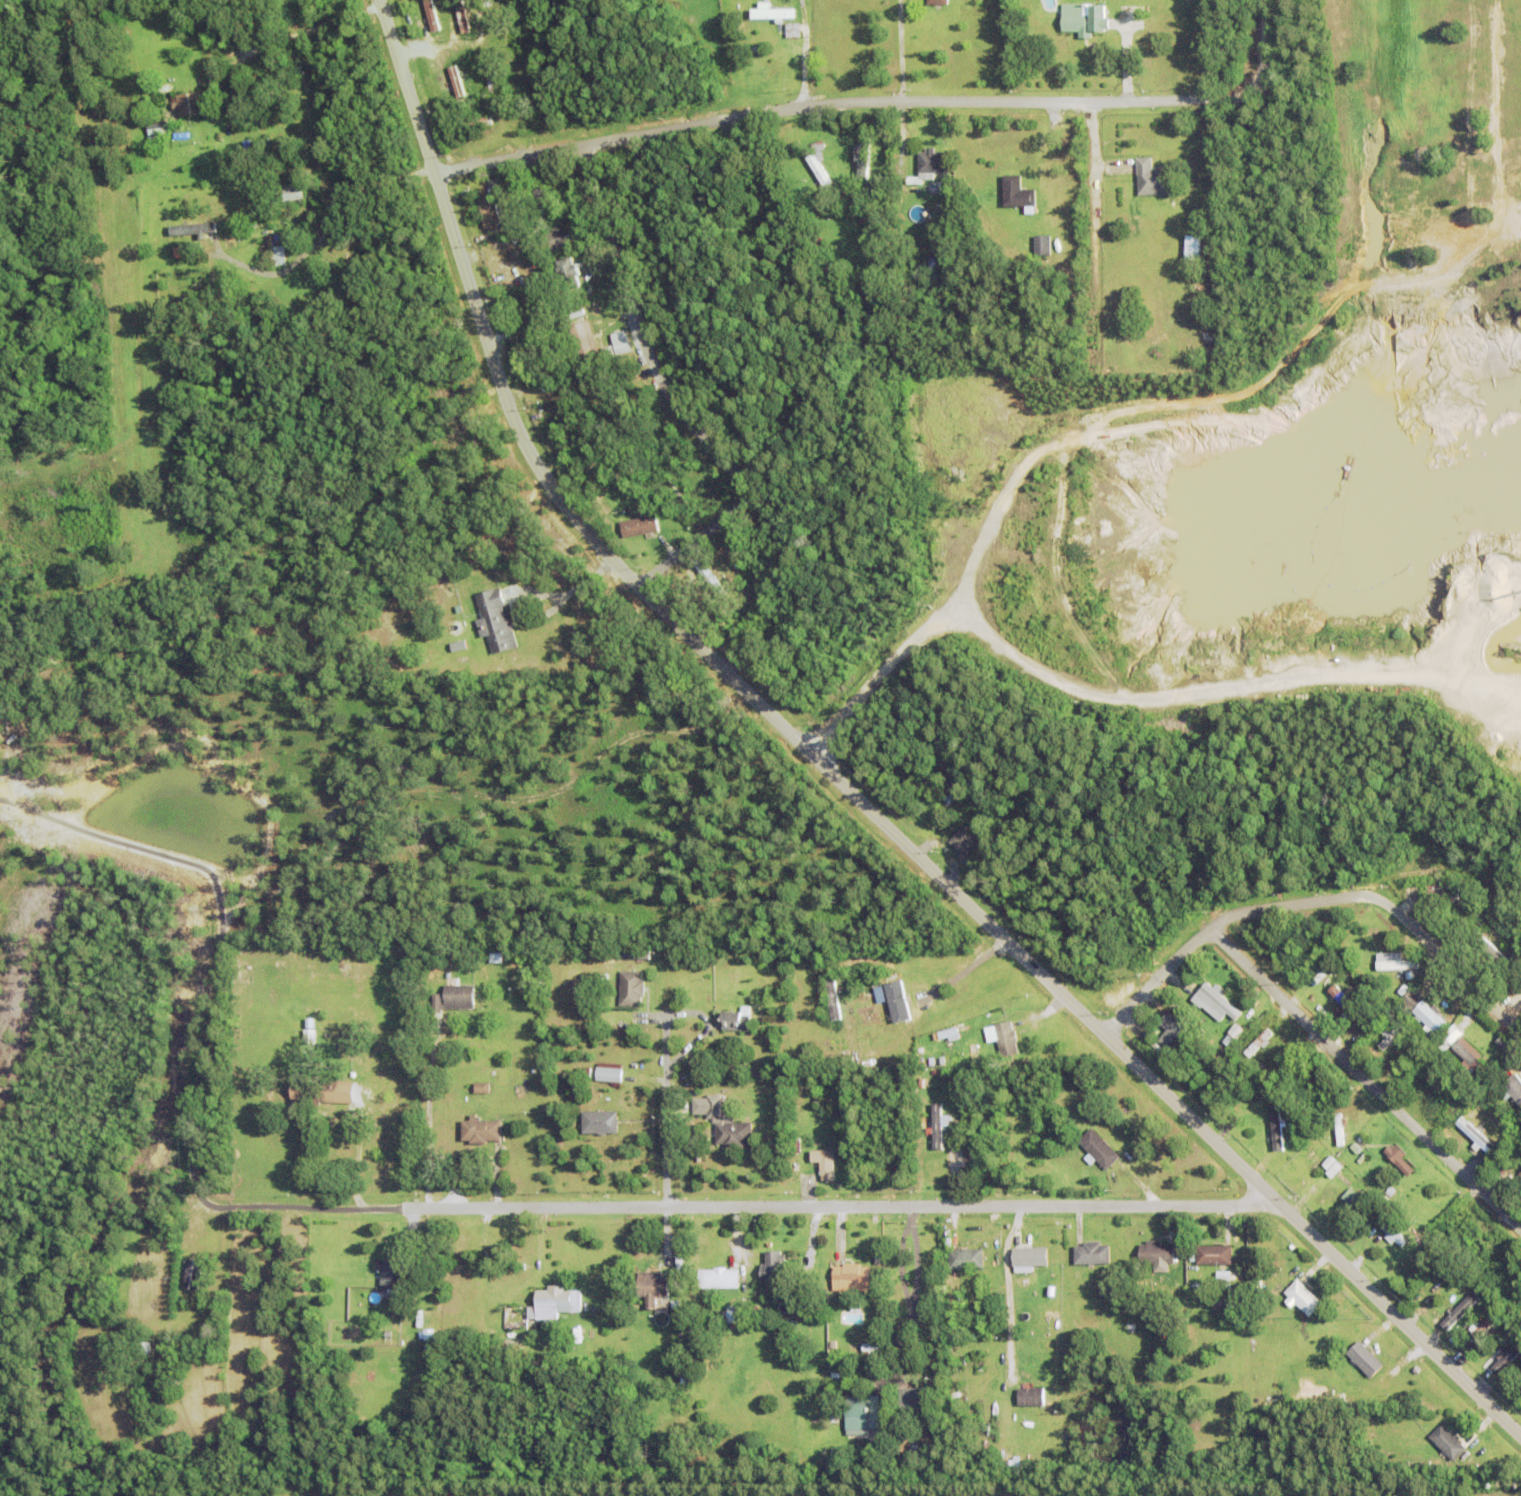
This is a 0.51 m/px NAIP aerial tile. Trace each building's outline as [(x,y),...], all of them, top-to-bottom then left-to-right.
[(433,34),(423,0),(433,0),(441,32),(433,34)] [(463,35),(455,0),(463,0),(471,33),(463,35)] [(795,10),(796,20),(752,20),(752,11),(760,10),(759,3),(771,3),(771,10),(795,10)] [(1107,32),(1107,34),(1093,34),(1093,40),(1080,40),(1080,33),(1064,33),(1064,5),(1094,5),(1094,7),(1107,7),(1107,20),(1112,20),(1112,32),(1107,32)] [(786,25),(800,24),(800,38),(786,39),(786,25)] [(280,66),(289,64),(290,72),(281,73),(280,66)] [(448,69),(456,67),(465,97),(457,100),(448,69)] [(180,120),(179,112),(174,112),(173,104),(178,103),(177,96),(204,92),(207,116),(180,120)] [(148,124),(168,122),(169,130),(164,131),(165,138),(150,140),(148,124)] [(859,181),(863,135),(872,136),(868,182),(859,181)] [(811,146),(822,141),(827,150),(821,153),(825,161),(821,164),(811,146)] [(949,154),(950,174),(934,174),(934,181),(924,182),(924,186),(908,186),(908,178),(919,178),(919,154),(949,154)] [(807,159),(814,155),(833,185),(825,190),(807,159)] [(1171,169),(1172,195),(1139,197),(1138,159),(1153,158),(1153,170),(1171,169)] [(1037,191),(1038,208),(1005,209),(1005,177),(1023,177),(1023,191),(1037,191)] [(865,195),(863,197),(860,193),(869,185),(876,193),(869,199),(865,195)] [(302,187),(304,200),(300,200),(300,201),(275,205),(272,191),(298,187),(298,188),(302,187)] [(554,197),(556,206),(552,207),(553,212),(537,216),(531,194),(546,190),(549,198),(554,197)] [(484,228),(500,224),(494,195),(477,198),(484,228)] [(791,206),(793,200),(822,210),(820,217),(791,206)] [(261,204),(268,202),(269,208),(262,210),(261,204)] [(862,217),(868,210),(879,218),(873,226),(862,217)] [(169,233),(189,234),(189,225),(170,224),(169,233)] [(572,229),(577,245),(547,254),(542,237),(554,233),(553,229),(566,225),(567,230),(572,229)] [(583,228),(593,225),(599,241),(589,245),(583,228)] [(1035,257),(1035,237),(1052,237),(1052,258),(1035,257)] [(1188,263),(1188,262),(1187,262),(1187,238),(1202,239),(1202,264),(1188,263)] [(272,268),(272,259),(268,259),(268,255),(271,255),(271,248),(285,247),(286,267),(272,268)] [(574,254),(588,250),(590,258),(575,262),(574,254)] [(930,259),(928,259),(928,257),(937,259),(936,263),(942,264),(939,277),(933,276),(933,272),(928,271),(930,259)] [(560,275),(559,274),(557,271),(559,269),(557,263),(572,259),(574,268),(578,267),(581,278),(562,283),(560,275)] [(542,311),(555,308),(557,316),(544,319),(542,311)] [(571,315),(583,312),(585,319),(572,322),(571,315)] [(571,328),(590,323),(600,355),(581,361),(571,328)] [(554,339),(560,338),(563,354),(558,355),(554,339)] [(614,343),(628,339),(632,353),(617,357),(614,343)] [(597,410),(603,407),(607,415),(601,418),(597,410)] [(619,484),(628,477),(631,481),(622,488),(619,484)] [(621,524),(658,518),(661,535),(624,541),(621,524)] [(695,567),(701,562),(727,593),(721,598),(695,567)] [(489,639),(482,641),(477,623),(483,621),(476,597),(502,590),(509,613),(519,650),(494,657),(489,639)] [(456,609),(462,607),(464,614),(458,616),(456,609)] [(456,662),(454,654),(453,655),(451,646),(466,642),(468,651),(467,651),(469,659),(456,662)] [(963,855),(978,839),(963,825),(948,841),(963,855)] [(1424,871),(1433,869),(1434,876),(1425,877),(1424,871)] [(623,958),(648,959),(649,951),(623,950),(623,958)] [(1377,969),(1377,952),(1402,952),(1402,959),(1417,959),(1417,969),(1377,969)] [(1334,969),(1340,963),(1347,970),(1341,976),(1334,969)] [(641,996),(641,1006),(620,1005),(621,970),(642,970),(642,980),(645,980),(644,997),(641,996)] [(1405,971),(1412,970),(1413,977),(1407,979),(1405,971)] [(886,1002),(885,999),(877,1001),(874,987),(882,985),(879,973),(887,971),(894,1000),(886,1002)] [(595,986),(595,972),(608,973),(608,986),(595,986)] [(241,982),(242,974),(252,974),(252,982),(241,982)] [(826,979),(835,977),(841,1017),(832,1019),(826,979)] [(909,1019),(901,980),(884,984),(892,1023),(909,1019)] [(1242,1012),(1235,1020),(1227,1013),(1223,1018),(1196,994),(1207,980),(1214,986),(1217,982),(1226,990),(1222,994),(1242,1012)] [(1328,989),(1335,983),(1367,1017),(1360,1023),(1328,989)] [(433,992),(442,993),(441,1001),(444,1002),(444,984),(475,985),(474,1008),(441,1007),(441,1012),(433,1012),(433,992)] [(1398,991),(1405,984),(1409,987),(1402,995),(1398,991)] [(1435,1003),(1442,1009),(1438,1014),(1448,1023),(1438,1034),(1433,1028),(1430,1032),(1425,1027),(1428,1024),(1423,1019),(1420,1023),(1415,1018),(1418,1014),(1410,1007),(1405,1012),(1400,1007),(1404,1002),(1402,1000),(1411,989),(1431,1007),(1435,1003)] [(1388,998),(1392,992),(1398,998),(1393,1003),(1388,998)] [(722,1029),(723,1009),(742,1010),(742,1014),(750,1014),(750,1029),(722,1029)] [(1159,1040),(1167,1029),(1159,1022),(1170,1009),(1190,1025),(1171,1049),(1159,1040)] [(1015,1028),(1017,1041),(1015,1042),(1017,1053),(1000,1057),(997,1040),(987,1042),(984,1027),(993,1025),(993,1023),(1011,1019),(1013,1029),(1015,1028)] [(1444,1034),(1455,1023),(1464,1031),(1452,1042),(1444,1034)] [(1377,1046),(1399,1024),(1404,1029),(1382,1051),(1377,1046)] [(932,1033),(957,1026),(959,1033),(934,1040),(932,1033)] [(1245,1051),(1268,1027),(1274,1032),(1250,1057),(1245,1051)] [(303,1028),(315,1028),(315,1043),(303,1043),(303,1028)] [(1223,1041),(1231,1032),(1238,1038),(1230,1047),(1223,1041)] [(1433,1041),(1438,1035),(1452,1047),(1446,1053),(1433,1041)] [(1480,1058),(1489,1067),(1482,1074),(1477,1069),(1472,1073),(1462,1064),(1466,1059),(1453,1047),(1460,1039),(1462,1042),(1465,1038),(1483,1055),(1480,1058)] [(622,1068),(622,1082),(619,1082),(618,1087),(597,1086),(597,1080),(596,1080),(597,1066),(598,1066),(598,1062),(622,1064),(622,1068)] [(579,1077),(579,1066),(591,1067),(591,1077),(579,1077)] [(496,1068),(505,1068),(506,1084),(496,1085),(496,1068)] [(1515,1072),(1520,1079),(1520,1106),(1502,1082),(1515,1072)] [(320,1101),(319,1104),(301,1103),(301,1099),(291,1099),(292,1078),(337,1081),(336,1102),(320,1101)] [(473,1092),(473,1082),(490,1082),(490,1092),(473,1092)] [(932,1102),(941,1102),(942,1148),(932,1148),(932,1102)] [(1452,1130),(1465,1115),(1473,1121),(1488,1102),(1496,1109),(1468,1143),(1452,1130)] [(1270,1105),(1280,1104),(1284,1149),(1274,1150),(1270,1105)] [(606,1132),(606,1134),(599,1134),(599,1132),(582,1132),(582,1111),(618,1110),(618,1132),(606,1132)] [(1347,1116),(1348,1125),(1344,1125),(1345,1145),(1338,1146),(1336,1113),(1342,1112),(1343,1117),(1347,1116)] [(480,1116),(480,1120),(501,1120),(501,1140),(487,1140),(487,1143),(470,1143),(470,1140),(462,1140),(462,1119),(470,1119),(470,1114),(476,1114),(476,1116),(480,1116)] [(1455,1125),(1490,1151),(1496,1143),(1461,1117),(1455,1125)] [(723,1148),(723,1143),(716,1143),(715,1122),(751,1122),(752,1143),(743,1143),(743,1147),(723,1148)] [(1096,1160),(1091,1165),(1084,1158),(1089,1152),(1077,1141),(1091,1127),(1119,1156),(1106,1170),(1096,1160)] [(987,1132),(993,1129),(996,1135),(989,1137),(987,1132)] [(791,1138),(800,1138),(800,1152),(791,1153),(791,1138)] [(1351,1146),(1356,1142),(1362,1149),(1357,1154),(1351,1146)] [(1404,1157),(1416,1170),(1409,1177),(1385,1151),(1392,1145),(1394,1148),(1398,1144),(1408,1154),(1404,1157)] [(822,1180),(821,1170),(820,1170),(820,1161),(811,1161),(811,1149),(833,1149),(834,1180),(822,1180)] [(1322,1164),(1331,1155),(1337,1161),(1328,1170),(1322,1164)] [(1327,1172),(1338,1161),(1344,1166),(1333,1178),(1327,1172)] [(1376,1179),(1380,1175),(1387,1183),(1383,1186),(1376,1179)] [(1385,1193),(1392,1186),(1397,1191),(1391,1198),(1385,1193)] [(1342,1197),(1352,1187),(1362,1197),(1352,1208),(1342,1197)] [(1407,1241),(1403,1246),(1382,1227),(1390,1218),(1396,1223),(1392,1228),(1399,1234),(1400,1232),(1405,1236),(1403,1238),(1407,1241)] [(1439,1231),(1446,1224),(1454,1232),(1447,1239),(1439,1231)] [(1175,1243),(1175,1263),(1140,1264),(1140,1244),(1147,1244),(1146,1240),(1162,1240),(1162,1243),(1175,1243)] [(1109,1244),(1110,1263),(1093,1263),(1093,1265),(1088,1265),(1088,1264),(1074,1264),(1073,1246),(1083,1245),(1083,1243),(1101,1242),(1101,1245),(1109,1244)] [(1197,1264),(1197,1245),(1232,1245),(1232,1264),(1197,1264)] [(1015,1272),(1015,1266),(1013,1266),(1012,1247),(1047,1246),(1048,1265),(1032,1265),(1033,1272),(1015,1272)] [(957,1269),(949,1269),(949,1250),(983,1249),(984,1268),(962,1268),(962,1269),(957,1269)] [(785,1254),(785,1260),(781,1260),(781,1262),(797,1262),(798,1281),(765,1282),(765,1280),(761,1280),(761,1264),(765,1264),(765,1250),(781,1250),(781,1254),(785,1254)] [(183,1287),(188,1258),(203,1260),(197,1289),(183,1287)] [(402,1279),(402,1289),(381,1289),(381,1270),(377,1270),(377,1258),(409,1258),(409,1279),(402,1279)] [(869,1267),(869,1290),(833,1290),(833,1266),(844,1266),(844,1263),(861,1263),(860,1266),(869,1267)] [(738,1269),(738,1287),(698,1288),(698,1269),(714,1269),(714,1268),(726,1267),(726,1269),(738,1269)] [(646,1297),(638,1297),(638,1272),(662,1272),(662,1276),(669,1276),(669,1296),(656,1296),(656,1308),(646,1308),(646,1297)] [(1250,1289),(1250,1277),(1262,1277),(1262,1289),(1250,1289)] [(1297,1303),(1292,1308),(1286,1301),(1290,1297),(1285,1292),(1298,1278),(1324,1303),(1310,1316),(1297,1303)] [(581,1312),(558,1312),(558,1319),(536,1319),(536,1318),(527,1318),(527,1306),(536,1306),(536,1289),(549,1289),(549,1284),(565,1284),(565,1290),(572,1290),(581,1290),(581,1312)] [(1441,1323),(1474,1291),(1480,1297),(1448,1330),(1441,1323)] [(930,1331),(928,1331),(922,1331),(922,1317),(921,1317),(921,1312),(922,1312),(922,1309),(928,1309),(927,1312),(930,1312),(930,1321),(928,1321),(928,1322),(930,1322),(930,1331)] [(1474,1342),(1469,1337),(1472,1333),(1469,1330),(1472,1326),(1476,1330),(1485,1321),(1481,1317),(1485,1314),(1488,1317),(1492,1313),(1497,1318),(1474,1342)] [(569,1328),(577,1327),(577,1326),(581,1326),(582,1342),(569,1342),(569,1328)] [(1510,1332),(1515,1326),(1520,1331),(1515,1337),(1510,1332)] [(424,1329),(434,1328),(435,1340),(424,1340),(424,1329)] [(160,1336),(169,1336),(169,1357),(161,1357),(160,1336)] [(1520,1338),(1520,1339),(1520,1349),(1498,1374),(1492,1367),(1520,1338)] [(1371,1378),(1356,1363),(1352,1360),(1353,1359),(1347,1354),(1361,1340),(1385,1365),(1371,1378)] [(137,1354),(138,1341),(151,1342),(151,1354),(137,1354)] [(680,1365),(688,1365),(688,1383),(680,1383),(680,1365)] [(1018,1388),(1044,1388),(1044,1405),(1018,1405),(1018,1388)] [(878,1395),(878,1428),(869,1428),(869,1429),(845,1430),(845,1429),(844,1419),(845,1419),(845,1394),(869,1394),(869,1395),(878,1395)] [(830,1423),(830,1413),(839,1413),(839,1423),(830,1423)] [(828,1436),(828,1439),(827,1439),(827,1440),(821,1440),(821,1439),(820,1439),(820,1431),(821,1431),(822,1423),(827,1423),(827,1436),(828,1436)] [(1447,1454),(1446,1456),(1443,1452),(1444,1451),(1430,1437),(1443,1424),(1467,1448),(1454,1461),(1447,1454)] [(889,1441),(891,1441),(891,1445),(890,1445),(890,1448),(884,1448),(884,1437),(882,1437),(882,1430),(884,1430),(884,1427),(889,1428),(889,1430),(890,1430),(890,1436),(889,1436),(889,1441)] [(870,1461),(870,1442),(878,1442),(878,1461),(870,1461)] [(910,1447),(919,1447),(920,1460),(911,1461),(910,1447)] [(831,1467),(832,1448),(843,1449),(842,1467),(831,1467)]
